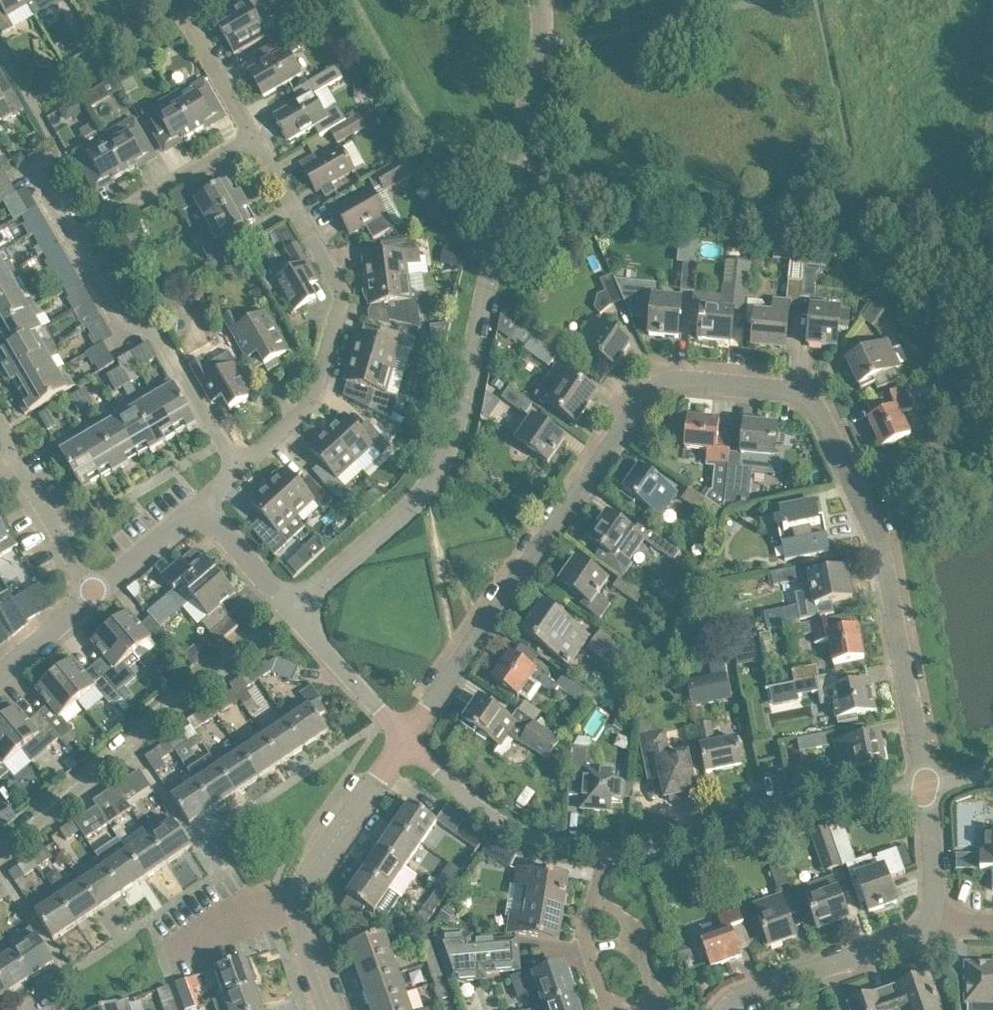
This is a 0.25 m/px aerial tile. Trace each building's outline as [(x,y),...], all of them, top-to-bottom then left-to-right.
[(14,28),(7,16),(28,4),(26,0),(0,0),(0,29),(3,34),(14,28)] [(232,8),(238,18),(220,29),(234,54),(270,33),(256,8),(267,2),(271,0),(246,0),(232,8)] [(291,33),(283,38),(271,45),(277,55),(249,72),(264,96),(301,75),(288,54),(299,47),(291,33)] [(310,82),(316,92),(317,94),(344,78),(337,67),(310,82)] [(0,115),(4,122),(24,111),(6,80),(0,84),(0,116),(0,115)] [(204,80),(193,86),(197,94),(186,101),(181,91),(173,96),(194,133),(210,124),(211,126),(215,124),(213,119),(223,113),(204,80)] [(90,93),(81,98),(88,110),(101,103),(94,90),(90,93)] [(312,94),(293,106),(275,116),(290,141),(315,127),(320,136),(346,121),(337,106),(324,114),(312,94)] [(179,142),(194,133),(173,96),(165,100),(167,102),(143,115),(162,148),(172,142),(175,147),(180,144),(179,142)] [(81,98),(59,110),(66,123),(88,110),(81,98)] [(337,144),(366,127),(358,115),(330,132),(337,144)] [(134,118),(103,136),(125,173),(140,164),(142,166),(146,164),(143,159),(154,153),(134,118)] [(110,182),(125,173),(103,136),(73,153),(93,188),(103,182),(106,187),(111,184),(110,182)] [(318,162),(313,155),(300,163),(317,192),(354,171),(341,148),(318,162)] [(384,186),(387,191),(422,170),(412,153),(376,173),(377,174),(370,179),(376,189),(376,190),(382,186),(384,186)] [(4,156),(0,158),(0,168),(8,163),(4,156)] [(6,175),(0,178),(0,203),(2,202),(16,194),(6,175)] [(179,213),(192,205),(196,203),(207,222),(244,200),(233,180),(218,188),(212,177),(186,192),(184,189),(169,197),(179,213)] [(372,190),(354,200),(337,210),(351,234),(365,226),(373,240),(395,227),(386,212),(385,213),(372,190)] [(22,215),(37,207),(33,200),(18,209),(22,215)] [(256,220),(244,200),(207,222),(218,241),(203,249),(209,261),(247,239),(241,229),(256,220)] [(27,223),(41,214),(37,207),(22,215),(27,223)] [(273,282),(277,288),(292,315),(317,300),(310,287),(320,281),(287,225),(278,230),(289,249),(287,250),(293,261),(286,265),(282,264),(272,270),(271,275),(275,281),(273,282)] [(40,246),(44,253),(59,245),(55,237),(40,246)] [(368,281),(408,277),(406,266),(420,264),(418,251),(416,238),(389,242),(390,254),(364,258),(368,281)] [(59,245),(44,253),(48,260),(63,252),(59,245)] [(788,281),(803,282),(806,250),(792,249),(788,281)] [(14,270),(10,263),(13,261),(7,250),(0,254),(0,278),(14,270)] [(806,250),(803,282),(802,297),(815,298),(818,270),(826,271),(828,253),(806,250)] [(693,292),(696,264),(683,263),(681,291),(693,292)] [(749,292),(752,264),(738,263),(735,290),(749,292)] [(14,270),(0,278),(0,303),(25,289),(14,270)] [(62,283),(65,290),(80,281),(76,275),(62,283)] [(597,295),(594,307),(600,315),(611,306),(623,301),(617,287),(612,275),(601,280),(605,291),(597,295)] [(422,329),(419,312),(417,293),(409,289),(408,277),(368,281),(363,282),(363,283),(365,283),(364,285),(363,286),(363,288),(363,289),(363,292),(363,293),(363,295),(363,296),(364,298),(365,299),(366,301),(368,303),(370,303),(371,306),(388,304),(390,321),(422,329)] [(80,281),(65,290),(70,298),(85,289),(80,281)] [(656,291),(617,287),(623,301),(631,319),(651,321),(649,335),(678,338),(680,318),(682,299),(655,297),(656,291)] [(25,289),(0,303),(0,328),(36,307),(25,289)] [(875,292),(858,316),(873,326),(889,302),(875,292)] [(736,300),(693,295),(690,324),(700,325),(699,340),(731,343),(736,300)] [(785,348),(787,329),(790,304),(776,302),(774,316),(764,315),(765,305),(762,302),(748,300),(745,321),(755,322),(753,345),(785,348)] [(36,307),(0,328),(0,340),(4,337),(10,347),(40,330),(34,319),(40,314),(36,307)] [(812,307),(810,325),(808,345),(837,348),(839,330),(848,331),(850,312),(841,311),(841,310),(812,307)] [(222,318),(231,332),(247,360),(258,354),(268,372),(281,365),(278,359),(290,352),(266,311),(242,325),(234,311),(222,318)] [(83,321),(88,328),(103,320),(98,312),(83,321)] [(602,359),(600,363),(612,371),(631,344),(594,319),(578,343),(602,359)] [(103,320),(88,328),(92,335),(107,326),(103,320)] [(449,324),(431,326),(432,338),(448,342),(451,325),(449,325),(449,324)] [(10,347),(0,353),(0,360),(8,374),(51,348),(48,342),(52,340),(44,328),(40,330),(10,347)] [(355,353),(353,359),(392,370),(399,347),(412,350),(415,338),(388,330),(385,342),(360,335),(360,337),(357,336),(354,338),(351,350),(352,352),(355,353)] [(534,337),(525,350),(549,367),(559,354),(534,337)] [(888,341),(865,352),(847,360),(861,390),(875,384),(878,390),(901,378),(896,368),(900,365),(888,341)] [(150,362),(157,357),(149,343),(141,347),(150,362)] [(57,358),(51,348),(8,374),(19,392),(56,370),(51,361),(57,358)] [(123,367),(114,372),(123,387),(142,375),(130,353),(119,360),(123,367)] [(100,371),(115,363),(111,355),(96,364),(100,371)] [(255,396),(245,378),(236,363),(213,377),(202,358),(190,365),(209,398),(219,391),(230,410),(255,396)] [(368,401),(371,402),(369,409),(391,420),(395,409),(399,397),(385,393),(392,370),(353,359),(352,363),(349,362),(346,364),(343,376),(345,378),(348,379),(347,382),(371,389),(368,401)] [(547,381),(534,399),(546,407),(548,404),(559,412),(576,423),(596,394),(586,387),(580,382),(570,375),(557,366),(547,381)] [(56,370),(19,392),(30,411),(25,414),(25,415),(42,404),(74,387),(69,378),(63,382),(56,370)] [(123,387),(114,372),(108,375),(117,391),(123,387)] [(170,380),(163,385),(166,391),(155,398),(176,434),(186,428),(187,429),(195,424),(198,429),(199,429),(170,380)] [(533,404),(509,388),(502,398),(526,414),(533,404)] [(914,408),(905,388),(868,405),(874,417),(868,420),(882,449),(911,435),(901,414),(914,408)] [(94,404),(85,389),(77,394),(86,409),(94,404)] [(86,409),(77,394),(70,398),(79,413),(86,409)] [(176,434),(155,398),(144,404),(141,398),(132,403),(158,446),(166,441),(165,440),(176,434)] [(150,451),(158,446),(132,403),(124,407),(128,414),(118,420),(136,450),(139,455),(149,449),(150,451)] [(48,430),(56,426),(47,411),(40,416),(48,430)] [(331,429),(328,433),(355,462),(372,446),(380,455),(390,446),(372,427),(363,435),(346,416),(343,418),(341,416),(339,416),(329,424),(329,427),(331,429)] [(688,417),(685,448),(704,450),(709,451),(707,466),(712,467),(728,468),(729,463),(730,457),(730,447),(732,428),(719,426),(720,420),(688,417)] [(565,439),(548,428),(533,418),(516,442),(548,463),(565,439)] [(136,450),(118,420),(107,426),(103,420),(95,424),(121,468),(129,463),(125,457),(136,450)] [(726,492),(725,502),(734,503),(738,504),(741,476),(751,478),(752,471),(779,474),(781,457),(774,456),(776,443),(777,431),(777,426),(745,423),(741,454),(741,458),(730,457),(729,463),(728,468),(726,492)] [(121,468),(95,424),(87,429),(91,436),(81,442),(101,476),(111,470),(113,473),(121,468)] [(328,433),(324,436),(322,434),(319,434),(310,442),(310,445),(312,447),(310,449),(327,468),(318,476),(337,497),(346,489),(345,487),(363,471),(355,462),(328,433)] [(92,485),(90,483),(101,476),(81,442),(70,449),(66,442),(58,446),(86,495),(87,494),(84,489),(92,485)] [(677,493),(656,479),(640,467),(621,494),(635,504),(638,501),(661,517),(677,493)] [(265,482),(296,517),(314,500),(323,510),(332,502),(313,481),(304,489),(287,470),(284,472),(282,470),(280,471),(278,472),(276,472),(274,474),(272,475),(271,477),(270,478),(269,479),(268,481),(268,483),(267,484),(265,482)] [(256,534),(274,555),(288,544),(285,540),(303,524),(296,517),(265,482),(264,482),(266,485),(263,486),(260,487),(257,489),(255,491),(254,493),(253,495),(252,498),(251,499),(253,501),(251,503),(268,522),(256,534)] [(690,489),(682,500),(705,516),(708,512),(718,519),(723,512),(704,499),(690,489)] [(710,490),(704,499),(723,512),(724,513),(724,511),(725,504),(725,502),(726,492),(710,490)] [(725,504),(724,511),(734,512),(734,505),(734,503),(725,502),(725,504)] [(816,502),(796,505),(780,508),(787,544),(782,545),(785,560),(830,552),(825,524),(820,525),(816,502)] [(359,507),(349,516),(355,523),(365,514),(359,507)] [(601,548),(595,557),(623,577),(633,563),(629,561),(645,539),(608,513),(589,540),(601,548)] [(17,546),(6,528),(1,531),(0,529),(0,556),(17,546)] [(681,551),(657,535),(650,545),(673,562),(681,551)] [(298,556),(285,568),(294,578),(319,555),(321,553),(325,550),(315,539),(297,555),(298,556)] [(182,560),(162,577),(175,592),(172,595),(183,608),(186,605),(220,576),(205,558),(191,570),(182,560)] [(559,583),(576,594),(584,600),(580,606),(600,620),(611,604),(599,597),(609,582),(576,559),(559,583)] [(773,585),(801,580),(799,567),(771,573),(773,585)] [(834,613),(832,602),(853,598),(847,569),(809,577),(811,590),(795,593),(801,620),(834,613)] [(236,594),(220,576),(186,605),(202,623),(219,643),(239,626),(222,607),(236,594)] [(644,593),(622,578),(620,576),(613,587),(636,604),(644,593)] [(5,587),(7,591),(25,622),(40,614),(19,579),(5,587)] [(27,625),(25,622),(7,591),(0,595),(0,602),(2,606),(0,607),(0,611),(14,636),(27,625)] [(588,637),(560,617),(544,606),(524,633),(569,665),(588,637)] [(158,611),(151,617),(160,628),(170,619),(164,612),(158,611)] [(168,637),(164,632),(160,628),(151,617),(141,626),(128,612),(110,627),(133,655),(152,639),(158,646),(168,637)] [(850,614),(830,618),(810,622),(790,626),(792,637),(812,633),(815,644),(828,641),(833,664),(864,658),(858,626),(852,627),(850,614)] [(133,655),(110,627),(92,643),(104,657),(94,665),(112,686),(117,692),(134,676),(123,663),(133,655)] [(614,671),(628,651),(601,633),(587,652),(614,671)] [(756,639),(733,647),(738,669),(761,664),(756,639)] [(536,670),(527,664),(511,653),(492,679),(519,698),(520,696),(530,703),(541,686),(554,695),(559,688),(557,686),(558,685),(549,680),(551,678),(537,668),(536,670)] [(699,681),(688,684),(693,707),(732,699),(727,675),(723,656),(709,659),(713,678),(699,681)] [(299,668),(277,658),(268,663),(267,661),(253,670),(259,680),(272,671),(294,681),(299,668)] [(112,686),(94,665),(85,674),(73,659),(54,675),(78,702),(95,688),(101,695),(112,686)] [(683,663),(669,670),(672,685),(673,687),(687,684),(683,663)] [(259,680),(253,670),(230,685),(234,690),(233,691),(240,700),(243,705),(251,699),(245,689),(259,680)] [(558,685),(557,686),(559,688),(577,701),(578,699),(586,689),(565,674),(558,685)] [(78,702),(54,675),(36,691),(48,705),(39,713),(60,738),(66,746),(77,737),(60,717),(78,702)] [(859,721),(857,715),(875,711),(874,707),(869,681),(868,681),(868,682),(839,688),(836,676),(837,676),(837,675),(819,678),(821,692),(824,705),(834,703),(839,726),(859,721)] [(819,678),(793,683),(796,697),(821,692),(819,678)] [(231,706),(240,700),(233,691),(224,697),(211,706),(217,716),(231,706)] [(523,728),(496,709),(480,697),(461,724),(474,734),(477,730),(500,746),(509,734),(521,742),(524,738),(550,756),(561,739),(530,718),(523,728)] [(318,701),(287,721),(305,748),(328,733),(318,718),(326,713),(318,701)] [(188,721),(189,723),(191,726),(194,731),(203,725),(217,716),(211,706),(197,715),(194,717),(188,721)] [(39,713),(29,722),(17,707),(0,722),(0,725),(22,750),(32,762),(60,738),(39,713)] [(305,748),(287,721),(264,737),(282,764),(305,748)] [(701,745),(702,753),(707,773),(742,766),(736,738),(715,743),(711,723),(697,726),(701,745)] [(12,771),(5,764),(22,750),(0,725),(0,781),(12,771)] [(191,726),(168,742),(175,751),(198,736),(194,731),(191,726)] [(695,792),(691,772),(687,755),(670,758),(664,732),(639,737),(648,781),(662,778),(666,798),(670,797),(670,801),(692,797),(692,793),(695,792)] [(826,733),(797,739),(799,752),(828,746),(826,733)] [(886,767),(880,735),(836,743),(841,771),(869,765),(870,770),(886,767)] [(282,764),(264,737),(241,752),(259,779),(282,764)] [(151,767),(175,751),(168,742),(145,757),(151,767)] [(572,746),(571,757),(569,777),(584,778),(581,809),(612,811),(613,802),(622,803),(624,782),(614,781),(615,771),(587,769),(589,747),(572,746)] [(259,779),(241,752),(218,767),(236,794),(259,779)] [(236,794),(218,767),(210,755),(209,755),(210,756),(189,770),(189,769),(187,770),(196,782),(214,809),(216,811),(218,811),(226,806),(226,803),(225,802),(236,794)] [(648,781),(644,762),(643,757),(636,758),(634,784),(648,781)] [(140,771),(130,777),(116,786),(131,807),(154,792),(140,771)] [(190,825),(214,809),(196,782),(172,798),(190,825)] [(132,809),(131,807),(116,786),(94,802),(98,808),(109,824),(118,818),(118,819),(132,809)] [(421,845),(437,822),(410,803),(403,814),(401,813),(398,813),(393,821),(393,824),(395,825),(394,826),(421,845)] [(109,824),(98,808),(75,823),(81,831),(86,839),(109,824)] [(0,815),(0,829),(16,816),(11,809),(0,815)] [(464,820),(454,834),(475,849),(477,850),(486,837),(464,820)] [(191,848),(173,821),(150,837),(168,864),(191,848)] [(75,823),(75,822),(61,831),(67,840),(81,831),(75,823)] [(842,824),(829,827),(834,842),(847,837),(842,824)] [(394,826),(379,849),(406,867),(421,845),(394,826)] [(842,865),(835,846),(834,842),(829,827),(811,834),(817,853),(824,872),(842,865)] [(983,831),(983,851),(980,851),(980,871),(992,871),(992,890),(992,830),(983,831)] [(168,864),(150,837),(127,852),(145,879),(168,864)] [(490,841),(482,854),(511,868),(517,854),(490,841)] [(46,848),(38,854),(32,858),(38,867),(53,857),(46,848)] [(871,857),(847,865),(862,907),(867,906),(870,913),(897,903),(889,880),(906,874),(897,848),(877,855),(882,867),(875,869),(871,857)] [(417,875),(406,867),(379,849),(372,859),(369,857),(367,858),(362,865),(362,868),(365,870),(363,871),(390,890),(402,898),(417,875)] [(105,867),(123,894),(145,879),(127,852),(105,867)] [(789,883),(780,855),(767,860),(777,887),(789,883)] [(38,867),(32,858),(19,867),(25,876),(38,867)] [(433,886),(437,889),(446,895),(462,872),(449,863),(433,886)] [(60,887),(78,878),(71,866),(54,875),(60,887)] [(100,909),(123,894),(105,867),(82,882),(100,909)] [(529,887),(527,903),(564,909),(569,878),(519,870),(517,885),(529,887)] [(374,913),(390,890),(363,871),(348,895),(374,913)] [(807,900),(811,911),(818,930),(849,920),(834,877),(807,886),(811,898),(807,900)] [(100,909),(82,882),(59,898),(77,924),(100,909)] [(4,886),(0,889),(0,902),(10,896),(4,886)] [(437,889),(431,897),(421,911),(430,917),(446,895),(437,889)] [(764,932),(760,933),(765,949),(796,938),(781,895),(754,905),(764,932)] [(59,898),(36,913),(54,940),(77,924),(59,898)] [(559,941),(564,909),(527,903),(524,918),(511,916),(509,933),(559,941)] [(711,968),(754,953),(738,909),(717,917),(722,929),(700,937),(711,968)] [(421,930),(430,917),(421,911),(412,924),(421,930)] [(13,952),(31,979),(55,964),(37,937),(31,927),(19,935),(25,944),(13,952)] [(430,941),(427,933),(427,931),(405,939),(409,948),(422,944),(430,941)] [(356,966),(392,954),(385,934),(349,946),(356,966)] [(443,960),(497,955),(496,941),(473,943),(473,937),(436,939),(443,960)] [(422,944),(428,963),(437,960),(430,941),(422,944)] [(13,952),(0,961),(0,982),(8,994),(31,979),(13,952)] [(392,954),(356,966),(363,986),(399,973),(392,954)] [(517,954),(497,955),(443,960),(451,982),(485,979),(485,973),(518,970),(517,954)] [(251,973),(245,959),(215,970),(225,996),(255,985),(254,983),(258,982),(254,972),(251,973)] [(428,963),(435,983),(444,980),(437,960),(428,963)] [(509,978),(515,998),(527,994),(533,1009),(534,1009),(575,996),(564,965),(534,976),(532,970),(509,978)] [(968,966),(968,1002),(992,1002),(992,966),(968,966)] [(399,973),(363,986),(370,1006),(406,993),(399,973)] [(936,995),(929,976),(850,1004),(852,1009),(941,1009),(936,995)] [(186,980),(176,983),(186,1009),(187,1009),(196,1007),(186,980)] [(435,983),(442,1003),(450,1000),(444,980),(435,983)] [(0,982),(0,999),(8,994),(0,982)] [(255,985),(225,996),(230,1009),(264,1009),(255,985)] [(164,1006),(165,1009),(177,1009),(168,986),(158,990),(164,1006)] [(370,1006),(371,1009),(412,1009),(406,993),(370,1006)] [(534,1009),(580,1009),(575,996),(534,1009)] [(127,1002),(130,1001),(129,999),(107,1007),(107,1008),(101,1009),(130,1009),(127,1002)] [(445,1009),(454,1009),(450,1000),(442,1003),(445,1009)]
